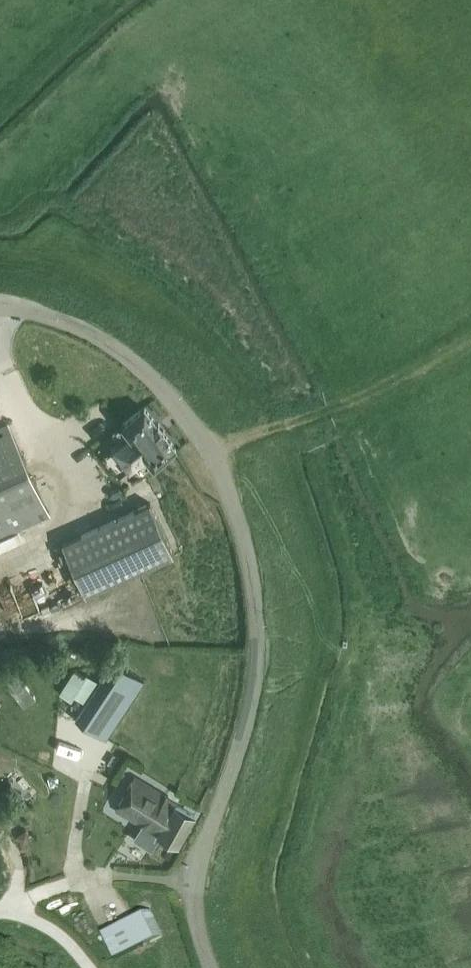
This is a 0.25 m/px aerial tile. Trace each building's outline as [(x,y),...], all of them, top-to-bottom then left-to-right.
[(157,423),(144,406),(122,423),(131,434),(115,447),(129,466),(145,453),(154,464),(176,447),(163,431),(164,430),(158,422),(157,423)] [(50,514),(9,423),(0,427),(0,536),(50,514)] [(62,542),(86,593),(173,554),(150,502),(62,542)] [(0,543),(0,558),(37,541),(32,529),(0,543)] [(54,551),(61,568),(70,565),(63,547),(54,551)] [(113,662),(81,709),(75,718),(105,739),(145,679),(114,659),(113,662)] [(179,844),(195,816),(165,797),(166,796),(134,776),(113,807),(146,828),(147,826),(179,844)] [(163,937),(151,912),(112,930),(100,935),(112,961),(123,955),(163,937)]
